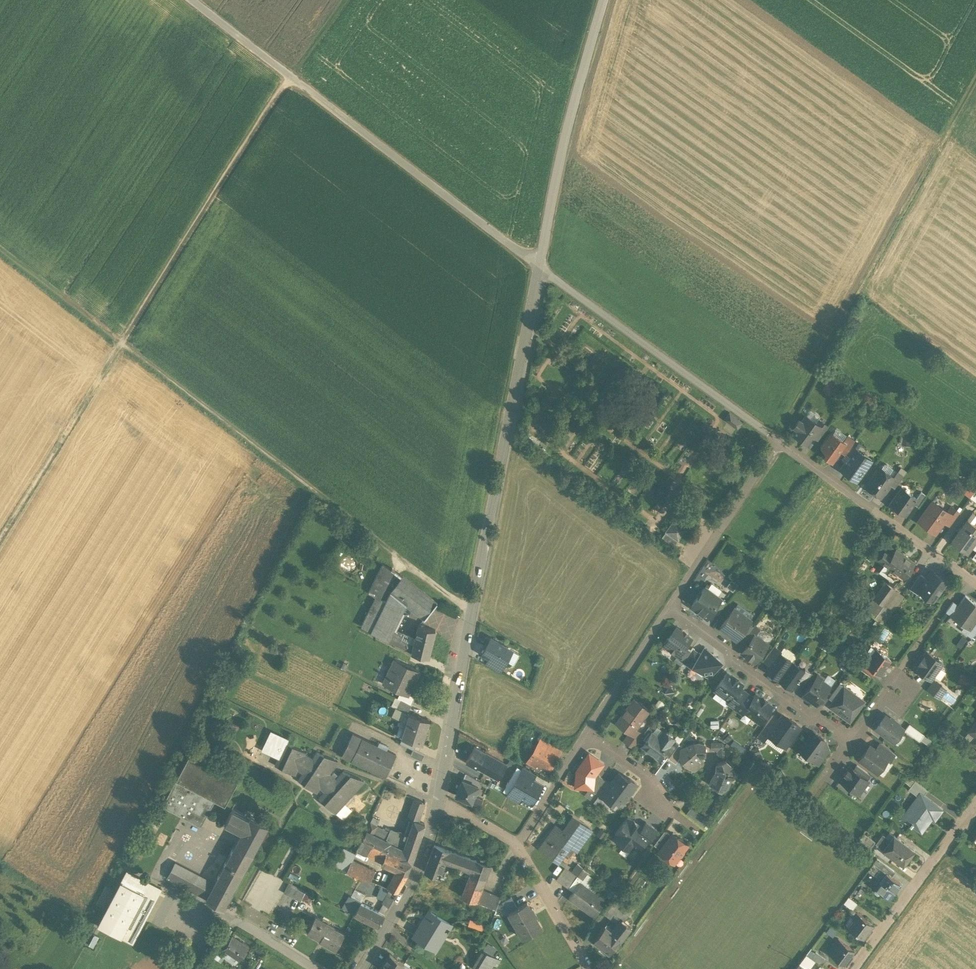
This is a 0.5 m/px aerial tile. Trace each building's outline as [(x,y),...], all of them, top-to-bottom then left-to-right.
[(742,422),(729,413),(725,420),(737,429),(742,422)] [(805,416),(801,421),(799,419),(794,426),(796,428),(793,433),(806,443),(812,435),(813,433),(810,431),(816,423),(805,416)] [(827,426),(818,420),(816,423),(810,431),(813,433),(812,435),(818,439),(827,426)] [(844,441),(833,433),(830,433),(821,446),(826,453),(823,456),(832,462),(840,451),(846,442),(844,441)] [(855,441),(847,435),(844,441),(846,442),(840,451),(844,454),(855,441)] [(911,436),(904,435),(902,442),(910,444),(911,436)] [(860,444),(855,441),(844,454),(841,459),(846,462),(856,449),(856,450),(860,444)] [(846,462),(842,469),(856,479),(870,461),(862,455),(863,455),(856,450),(856,449),(846,462)] [(893,476),(880,467),(866,486),(867,490),(871,493),(874,492),(880,497),(890,484),(894,478),(893,476)] [(903,476),(896,471),(893,476),(894,478),(890,484),(895,487),(903,476)] [(906,497),(899,492),(890,505),(892,506),(893,510),(896,512),(899,511),(905,515),(913,504),(917,499),(909,493),(906,497)] [(926,496),(921,492),(917,499),(913,504),(917,507),(926,496)] [(938,509),(931,504),(919,521),(928,528),(929,527),(934,530),(933,531),(934,532),(938,528),(936,526),(937,524),(940,525),(943,521),(948,513),(947,512),(940,507),(938,509)] [(952,507),(947,512),(948,513),(943,521),(949,525),(959,512),(952,507)] [(687,528),(675,519),(665,531),(666,532),(678,540),(687,528)] [(967,519),(951,541),(966,551),(971,545),(975,539),(975,537),(975,525),(967,519)] [(678,540),(666,532),(662,537),(674,545),(678,540)] [(914,563),(895,549),(891,556),(884,565),(890,568),(887,574),(895,579),(898,574),(904,578),(914,563)] [(891,556),(884,551),(878,560),(884,565),(891,556)] [(371,632),(386,601),(380,598),(394,570),(382,564),(368,593),(376,597),(361,627),(371,632)] [(890,568),(884,565),(881,570),(887,574),(890,568)] [(926,579),(918,590),(920,591),(933,601),(947,582),(932,571),(926,579)] [(920,574),(909,589),(917,595),(920,591),(918,590),(926,579),(920,574)] [(402,576),(390,592),(406,604),(425,619),(437,603),(402,576)] [(896,588),(886,581),(874,598),(884,605),(896,588)] [(904,595),(896,588),(884,605),(893,611),(904,595)] [(721,599),(707,589),(703,589),(701,592),(702,595),(700,598),(697,598),(691,606),(707,618),(713,610),(721,599)] [(386,601),(371,632),(388,641),(394,629),(406,604),(390,592),(386,601)] [(965,595),(958,605),(951,615),(951,616),(965,626),(970,630),(975,622),(975,603),(965,595)] [(884,605),(874,598),(866,610),(884,623),(893,611),(884,605)] [(721,599),(713,610),(718,614),(726,602),(721,599)] [(953,602),(946,612),(951,615),(958,605),(953,602)] [(733,610),(720,628),(736,639),(737,638),(748,623),(750,620),(741,613),(740,615),(733,610)] [(965,626),(962,630),(972,637),(975,632),(975,622),(970,630),(965,626)] [(748,623),(737,638),(742,641),(744,639),(753,627),(748,623)] [(753,627),(744,639),(749,642),(755,634),(755,635),(760,628),(755,624),(753,627)] [(418,626),(415,640),(412,652),(412,653),(429,657),(435,630),(418,626)] [(690,638),(676,628),(668,639),(668,638),(664,643),(665,644),(664,645),(678,655),(685,646),(690,638)] [(388,641),(412,652),(415,640),(394,629),(388,641)] [(749,642),(744,649),(745,654),(755,662),(768,644),(755,635),(755,634),(749,642)] [(482,654),(489,658),(503,666),(512,651),(491,639),(482,654)] [(685,646),(678,655),(676,657),(682,662),(691,651),(685,646)] [(774,646),(763,660),(770,665),(779,652),(780,653),(781,651),(774,646)] [(682,662),(691,668),(693,665),(701,654),(693,648),(691,651),(682,662)] [(713,655),(705,649),(701,654),(693,665),(698,669),(704,673),(709,677),(715,668),(712,666),(714,664),(714,665),(717,664),(720,661),(716,658),(713,659),(711,658),(713,655)] [(881,651),(878,652),(876,650),(867,663),(865,665),(875,672),(880,676),(891,661),(883,655),(883,653),(881,651)] [(780,653),(779,652),(770,665),(766,670),(779,679),(792,661),(780,653)] [(937,660),(927,652),(915,669),(930,680),(938,669),(940,668),(942,666),(941,661),(939,659),(937,660)] [(345,658),(340,668),(348,671),(352,662),(345,658)] [(499,673),(503,666),(489,658),(485,665),(499,673)] [(417,670),(394,659),(382,683),(400,692),(408,696),(409,694),(413,684),(410,682),(412,678),(413,679),(417,670)] [(871,677),(875,672),(865,665),(867,663),(862,660),(857,667),(871,677)] [(804,670),(792,661),(779,679),(792,689),(797,681),(796,681),(804,671),(804,670)] [(804,671),(796,681),(797,681),(802,685),(804,684),(811,674),(811,673),(805,668),(804,670),(804,671)] [(732,677),(727,673),(715,690),(729,700),(730,701),(740,688),(742,685),(737,681),(737,680),(732,677)] [(816,678),(811,674),(804,684),(809,688),(816,678)] [(809,688),(806,691),(810,694),(808,698),(816,704),(829,687),(816,677),(809,688)] [(945,690),(934,681),(927,690),(939,699),(945,690)] [(839,684),(829,699),(833,702),(844,688),(839,684)] [(740,688),(730,701),(729,700),(727,703),(734,708),(745,691),(740,688)] [(863,702),(844,688),(833,702),(830,707),(839,714),(840,713),(844,716),(843,717),(849,721),(863,702)] [(745,691),(734,708),(742,714),(744,711),(753,697),(745,691)] [(415,697),(409,694),(408,696),(400,692),(398,698),(401,699),(411,704),(415,697)] [(761,699),(755,694),(753,697),(744,711),(760,722),(771,706),(766,702),(761,698),(761,699)] [(401,699),(398,698),(394,696),(391,703),(398,706),(401,699)] [(660,698),(655,706),(661,710),(667,703),(660,698)] [(411,704),(401,699),(398,706),(408,711),(411,704)] [(633,699),(626,708),(624,708),(622,711),(622,714),(616,722),(630,732),(631,733),(634,729),(648,710),(633,699)] [(429,720),(410,714),(405,729),(402,738),(417,743),(421,744),(429,720)] [(773,715),(762,730),(769,734),(779,720),(773,715)] [(788,721),(781,716),(779,720),(769,734),(786,747),(800,727),(790,720),(788,721)] [(902,729),(886,717),(876,729),(893,741),(902,729)] [(924,735),(909,724),(905,731),(919,741),(924,735)] [(400,727),(397,736),(402,738),(405,729),(400,727)] [(634,729),(631,733),(630,732),(624,741),(634,748),(643,735),(634,729)] [(769,734),(762,730),(757,737),(764,741),(769,734)] [(658,738),(651,733),(642,746),(659,759),(663,754),(674,739),(672,738),(671,733),(669,732),(665,733),(663,731),(658,738)] [(271,732),(263,750),(278,757),(285,743),(286,743),(287,740),(271,732)] [(824,740),(813,732),(800,750),(812,759),(813,760),(823,746),(825,743),(824,740)] [(396,755),(352,734),(342,756),(385,777),(396,755)] [(417,743),(402,738),(400,743),(414,750),(417,743)] [(554,746),(542,739),(539,744),(551,751),(554,746)] [(674,739),(663,754),(669,758),(674,750),(679,743),(674,739)] [(694,742),(683,747),(684,748),(680,750),(680,756),(685,759),(685,764),(690,768),(694,764),(695,759),(701,754),(704,753),(704,744),(699,743),(695,744),(694,742)] [(343,772),(336,780),(334,779),(336,777),(332,774),(331,775),(329,774),(337,762),(323,755),(323,756),(316,753),(312,759),(305,755),(306,753),(292,746),(286,743),(285,743),(278,757),(275,766),(282,769),(281,769),(295,776),(298,770),(303,773),(298,781),(304,785),(317,794),(320,788),(325,793),(319,799),(324,804),(324,805),(335,815),(347,802),(346,801),(350,797),(351,798),(365,782),(350,775),(350,776),(343,772)] [(895,753),(880,743),(875,750),(887,758),(887,759),(889,761),(895,753)] [(551,751),(539,744),(530,761),(536,765),(534,767),(547,774),(556,758),(549,754),(551,751)] [(751,747),(757,758),(764,755),(757,744),(751,747)] [(561,750),(554,746),(551,751),(549,754),(556,758),(561,750)] [(823,746),(813,760),(812,759),(811,760),(818,765),(828,750),(823,746)] [(870,746),(860,760),(877,772),(887,759),(887,758),(875,750),(870,746)] [(507,765),(475,747),(466,763),(499,781),(507,765)] [(411,756),(421,761),(424,755),(413,750),(411,756)] [(678,754),(674,750),(669,758),(673,761),(678,754)] [(240,778),(192,751),(162,805),(201,826),(216,800),(225,805),(240,778)] [(589,755),(577,770),(576,784),(583,785),(585,788),(589,789),(595,774),(603,764),(589,755)] [(725,762),(717,764),(718,768),(712,777),(713,778),(710,783),(716,787),(716,786),(721,790),(727,786),(733,772),(730,771),(731,768),(725,762)] [(870,775),(857,765),(853,770),(866,780),(870,775)] [(853,770),(849,767),(840,780),(858,794),(868,781),(866,780),(853,770)] [(536,775),(523,768),(521,773),(533,780),(536,775)] [(533,780),(521,773),(515,783),(537,795),(542,786),(533,780)] [(466,774),(463,780),(479,786),(480,782),(466,774)] [(604,781),(595,774),(589,789),(595,793),(604,781)] [(610,785),(601,797),(602,797),(611,804),(614,801),(616,801),(621,805),(636,784),(631,780),(627,780),(618,774),(610,785)] [(479,786),(463,780),(456,796),(480,806),(483,800),(475,797),(479,786)] [(595,793),(591,799),(597,804),(602,797),(601,797),(610,785),(604,781),(595,793)] [(927,791),(915,782),(908,790),(918,797),(920,794),(923,797),(927,791)] [(537,795),(515,783),(510,792),(522,799),(531,805),(537,795)] [(522,799),(510,792),(507,797),(519,804),(522,799)] [(923,797),(920,794),(918,797),(910,809),(912,810),(907,817),(913,821),(910,825),(911,827),(912,826),(921,833),(922,832),(920,831),(930,817),(935,821),(942,811),(923,797)] [(373,835),(366,831),(365,833),(364,833),(363,836),(364,837),(362,840),(386,852),(386,853),(405,861),(412,864),(425,825),(418,823),(424,804),(414,800),(407,820),(409,821),(404,837),(390,831),(386,841),(373,835)] [(691,808),(687,814),(703,826),(708,820),(691,808)] [(224,824),(241,833),(214,883),(175,862),(167,877),(206,899),(205,899),(224,909),(254,854),(253,854),(268,826),(250,816),(249,819),(232,809),(224,824)] [(592,830),(572,816),(562,830),(556,826),(545,841),(548,843),(542,851),(557,861),(564,851),(561,850),(566,843),(577,851),(592,830)] [(633,821),(627,817),(614,835),(616,836),(613,840),(623,847),(626,843),(638,852),(640,850),(642,849),(644,845),(644,843),(646,840),(637,834),(642,828),(639,826),(639,825),(634,821),(633,821)] [(373,818),(370,823),(377,827),(380,821),(373,818)] [(377,827),(370,823),(366,831),(373,835),(377,827)] [(642,828),(637,834),(646,840),(649,842),(657,831),(645,823),(642,828)] [(665,831),(654,846),(660,850),(671,836),(665,831)] [(687,845),(672,834),(671,836),(660,850),(659,852),(672,862),(676,856),(681,856),(683,853),(683,851),(687,845)] [(876,845),(863,835),(859,840),(873,850),(876,845)] [(914,851),(894,836),(883,850),(893,858),(903,865),(914,851)] [(386,852),(362,840),(358,850),(382,861),(385,855),(386,853),(386,852)] [(883,850),(876,845),(873,850),(890,863),(893,858),(883,850)] [(435,846),(424,873),(439,878),(445,862),(449,852),(435,846)] [(355,855),(344,849),(336,867),(357,877),(361,879),(370,883),(375,872),(352,861),(355,855)] [(475,862),(449,852),(445,862),(471,872),(475,863),(475,862)] [(404,863),(385,855),(382,861),(381,864),(398,871),(407,875),(412,864),(405,861),(404,863)] [(885,864),(877,858),(873,864),(880,869),(881,870),(885,864)] [(489,868),(475,863),(471,872),(470,877),(484,882),(489,868)] [(895,872),(885,864),(881,870),(886,873),(891,877),(895,872)] [(577,876),(565,868),(556,880),(568,889),(577,876)] [(133,943),(163,888),(127,869),(97,924),(133,943)] [(881,870),(880,869),(876,875),(881,880),(886,873),(881,870)] [(407,875),(398,871),(391,886),(390,885),(391,883),(389,882),(387,888),(390,890),(397,893),(407,875)] [(881,880),(875,888),(876,888),(881,892),(889,898),(900,883),(891,877),(886,873),(881,880)] [(577,876),(568,889),(573,892),(580,883),(580,884),(582,880),(577,876)] [(357,877),(349,893),(353,896),(361,879),(357,877)] [(484,882),(470,877),(465,890),(462,898),(476,903),(480,892),(484,882)] [(306,891),(289,883),(284,893),(301,901),(306,891)] [(580,884),(580,883),(573,892),(569,899),(576,904),(577,903),(587,910),(586,911),(594,916),(605,901),(580,884)] [(387,888),(382,886),(377,898),(385,902),(390,890),(387,888)] [(385,902),(383,905),(389,908),(397,893),(390,890),(385,902)] [(501,899),(480,892),(476,903),(496,911),(499,905),(501,899)] [(384,917),(360,905),(361,903),(351,897),(345,909),(378,927),(384,917)] [(858,904),(848,897),(844,904),(853,910),(858,904)] [(511,898),(499,905),(505,916),(509,914),(508,914),(517,909),(511,898)] [(633,911),(616,898),(611,904),(618,909),(623,913),(619,918),(625,922),(633,911)] [(517,909),(508,914),(509,914),(517,929),(519,928),(523,935),(529,932),(531,935),(542,929),(535,918),(536,917),(532,908),(530,909),(527,903),(517,909)] [(618,909),(611,904),(604,914),(610,919),(618,909)] [(618,909),(610,919),(617,925),(620,922),(623,924),(625,922),(619,918),(623,913),(618,909)] [(451,925),(430,913),(424,923),(423,922),(413,938),(430,948),(440,933),(445,936),(451,925)] [(873,925),(857,913),(847,927),(863,938),(873,925)] [(334,927),(315,917),(307,933),(320,940),(319,942),(324,944),(336,950),(344,934),(333,928),(334,927)] [(623,924),(620,922),(617,925),(612,932),(621,939),(629,929),(623,924)] [(612,932),(605,927),(594,941),(610,953),(621,939),(612,932)] [(248,946),(232,935),(228,941),(223,948),(224,949),(239,959),(248,946)] [(224,938),(218,948),(223,951),(224,949),(223,948),(228,941),(224,938)] [(838,939),(828,953),(844,965),(850,957),(851,957),(850,956),(854,952),(855,951),(838,939)] [(3,958),(14,945),(9,941),(0,952),(0,955),(3,958)] [(483,950),(473,967),(475,968),(485,968),(493,956),(483,950)] [(826,961),(815,953),(812,958),(814,960),(822,966),(826,961)] [(389,954),(380,968),(381,968),(412,968),(403,964),(404,963),(389,954)] [(795,968),(808,968),(814,960),(812,958),(806,954),(795,968)]
